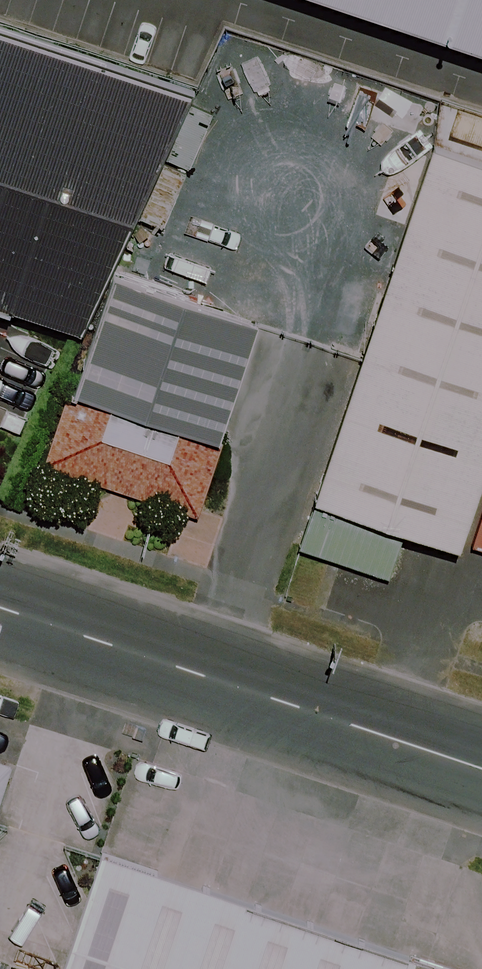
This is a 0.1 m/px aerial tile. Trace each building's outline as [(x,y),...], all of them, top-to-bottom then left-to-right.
[(481,48),(481,0),(340,0),(481,48)] [(94,334),(199,95),(0,32),(0,304),(94,334)] [(320,500),(412,532),(469,550),(481,510),(481,163),(437,148),(366,360),(320,500)] [(267,325),(120,277),(80,395),(227,444),(267,325)] [(227,444),(80,395),(54,469),(127,493),(203,518),(227,444)] [(412,532),(320,500),(303,548),(395,579),(412,532)] [(0,762),(0,813),(16,768),(0,762)] [(106,856),(68,968),(447,968),(106,856)]
